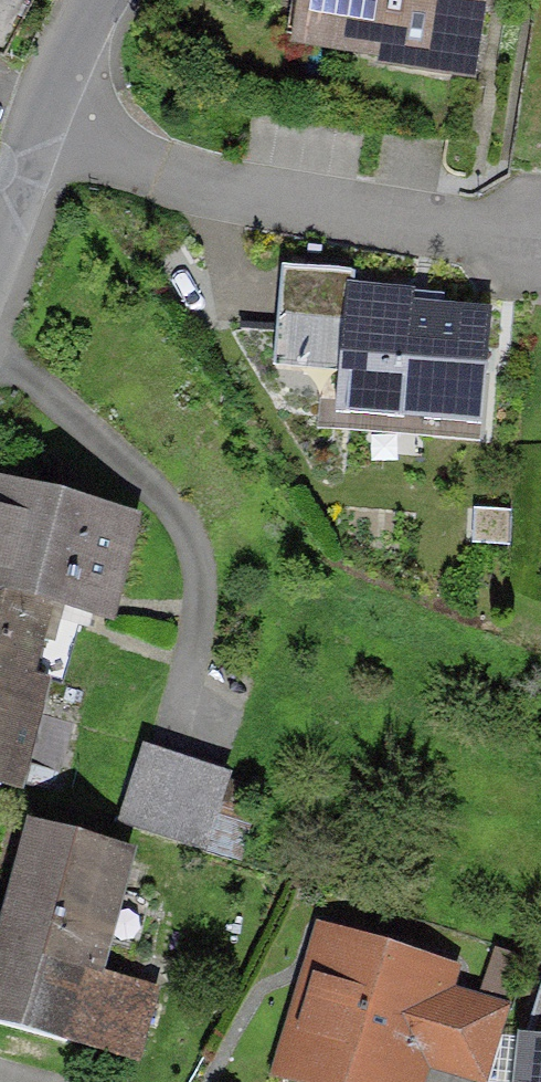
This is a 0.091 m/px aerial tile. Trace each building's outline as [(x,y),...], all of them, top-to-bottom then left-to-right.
[(293,53),(389,67),(386,89),(480,102),(495,0),(301,0),(293,53)] [(497,297),(279,281),(269,415),(487,431),(497,297)] [(29,790),(60,624),(120,635),(143,513),(0,487),(0,784),(29,790)] [(241,780),(143,750),(118,830),(216,860),(241,780)] [(0,877),(0,1023),(144,1062),(163,993),(106,977),(139,855),(15,821),(0,877)] [(276,1070),(319,1081),(414,1081),(420,1060),(472,1074),(492,1001),(441,988),(447,966),(313,930),(276,1070)] [(516,1081),(540,1081),(540,1008),(516,1081)]
